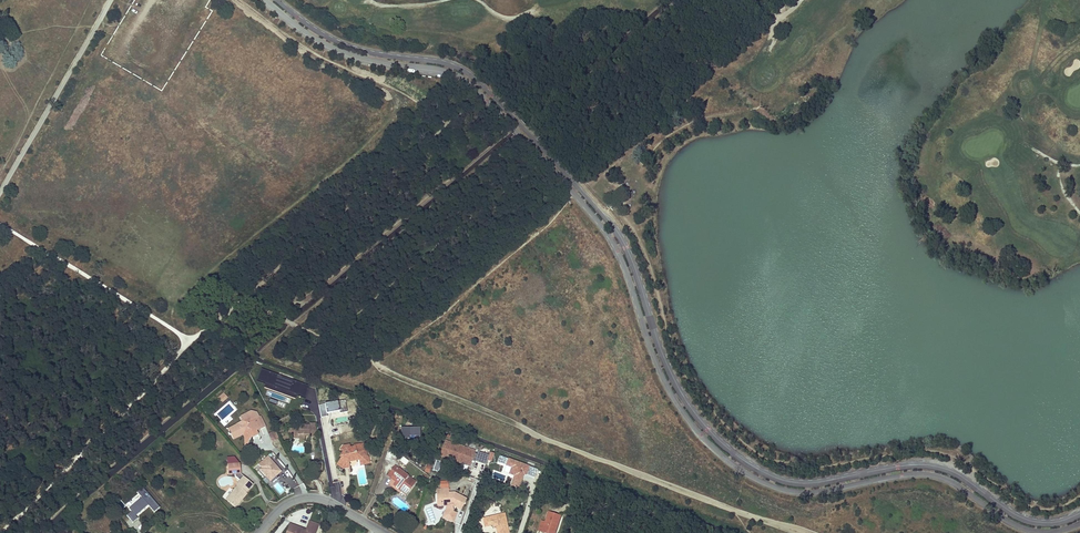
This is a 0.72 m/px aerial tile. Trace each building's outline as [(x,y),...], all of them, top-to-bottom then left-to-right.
[(263,368),(258,381),(265,383),(264,387),(296,399),(297,395),(305,398),(310,385),(263,368)] [(223,394),(218,398),(221,403),(227,398),(223,394)] [(319,405),(321,416),(327,414),(327,412),(340,410),(340,412),(348,411),(346,400),(319,405)] [(253,412),(242,416),(244,421),(245,421),(246,421),(247,425),(237,429),(241,437),(244,435),(248,433),(250,439),(259,434),(257,430),(262,428),(262,430),(267,428),(262,417),(261,418),(259,413),(253,412)] [(237,429),(247,425),(246,421),(245,421),(232,427),(238,438),(241,437),(237,429)] [(300,440),(302,440),(305,440),(306,436),(310,436),(310,439),(316,440),(317,425),(310,425),(310,428),(300,427),(300,430),(295,430),(295,437),(300,438),(300,440)] [(421,428),(402,427),(402,438),(409,438),(410,436),(420,436),(421,428)] [(474,452),(446,442),(441,454),(454,459),(455,457),(459,458),(458,462),(470,466),(470,463),(471,461),(475,462),(475,461),(486,465),(488,460),(489,455),(478,451),(477,454),(474,453),(474,452)] [(354,445),(355,447),(350,448),(345,448),(343,451),(340,457),(342,458),(346,460),(348,460),(351,459),(351,460),(359,459),(367,457),(366,451),(364,451),(364,449),(365,449),(364,443),(354,445)] [(281,472),(268,456),(258,464),(262,468),(260,470),(270,481),(276,476),(278,475),(281,472)] [(500,456),(497,462),(511,467),(509,474),(513,476),(510,485),(519,489),(525,474),(534,477),(537,469),(500,456)] [(346,460),(342,458),(338,465),(344,469),(346,460)] [(442,462),(436,460),(433,470),(439,472),(442,462)] [(225,499),(230,503),(234,507),(240,501),(239,500),(253,484),(243,476),(240,473),(240,463),(228,464),(228,474),(235,474),(235,476),(240,481),(236,484),(238,485),(225,499)] [(412,479),(394,466),(387,475),(395,482),(393,485),(406,495),(413,485),(410,482),(412,479)] [(127,515),(133,522),(138,518),(136,515),(148,505),(154,512),(160,507),(143,488),(138,492),(142,498),(129,509),(132,511),(127,515)] [(467,499),(454,493),(449,493),(449,488),(441,489),(441,504),(445,504),(450,507),(444,519),(453,523),(457,515),(454,513),(452,508),(452,506),(461,510),(467,499)] [(441,504),(441,489),(436,489),(437,506),(444,506),(447,507),(442,518),(444,519),(450,507),(445,504),(441,504)] [(126,506),(120,499),(115,504),(121,510),(126,506)] [(550,532),(553,532),(555,528),(557,528),(561,516),(549,512),(546,522),(542,521),(539,530),(547,532),(549,532),(550,532)] [(497,531),(498,532),(509,532),(504,514),(483,518),(485,527),(492,525),(493,527),(496,526),(497,531)] [(290,524),(287,532),(316,532),(319,525),(309,521),(306,530),(290,524)]
